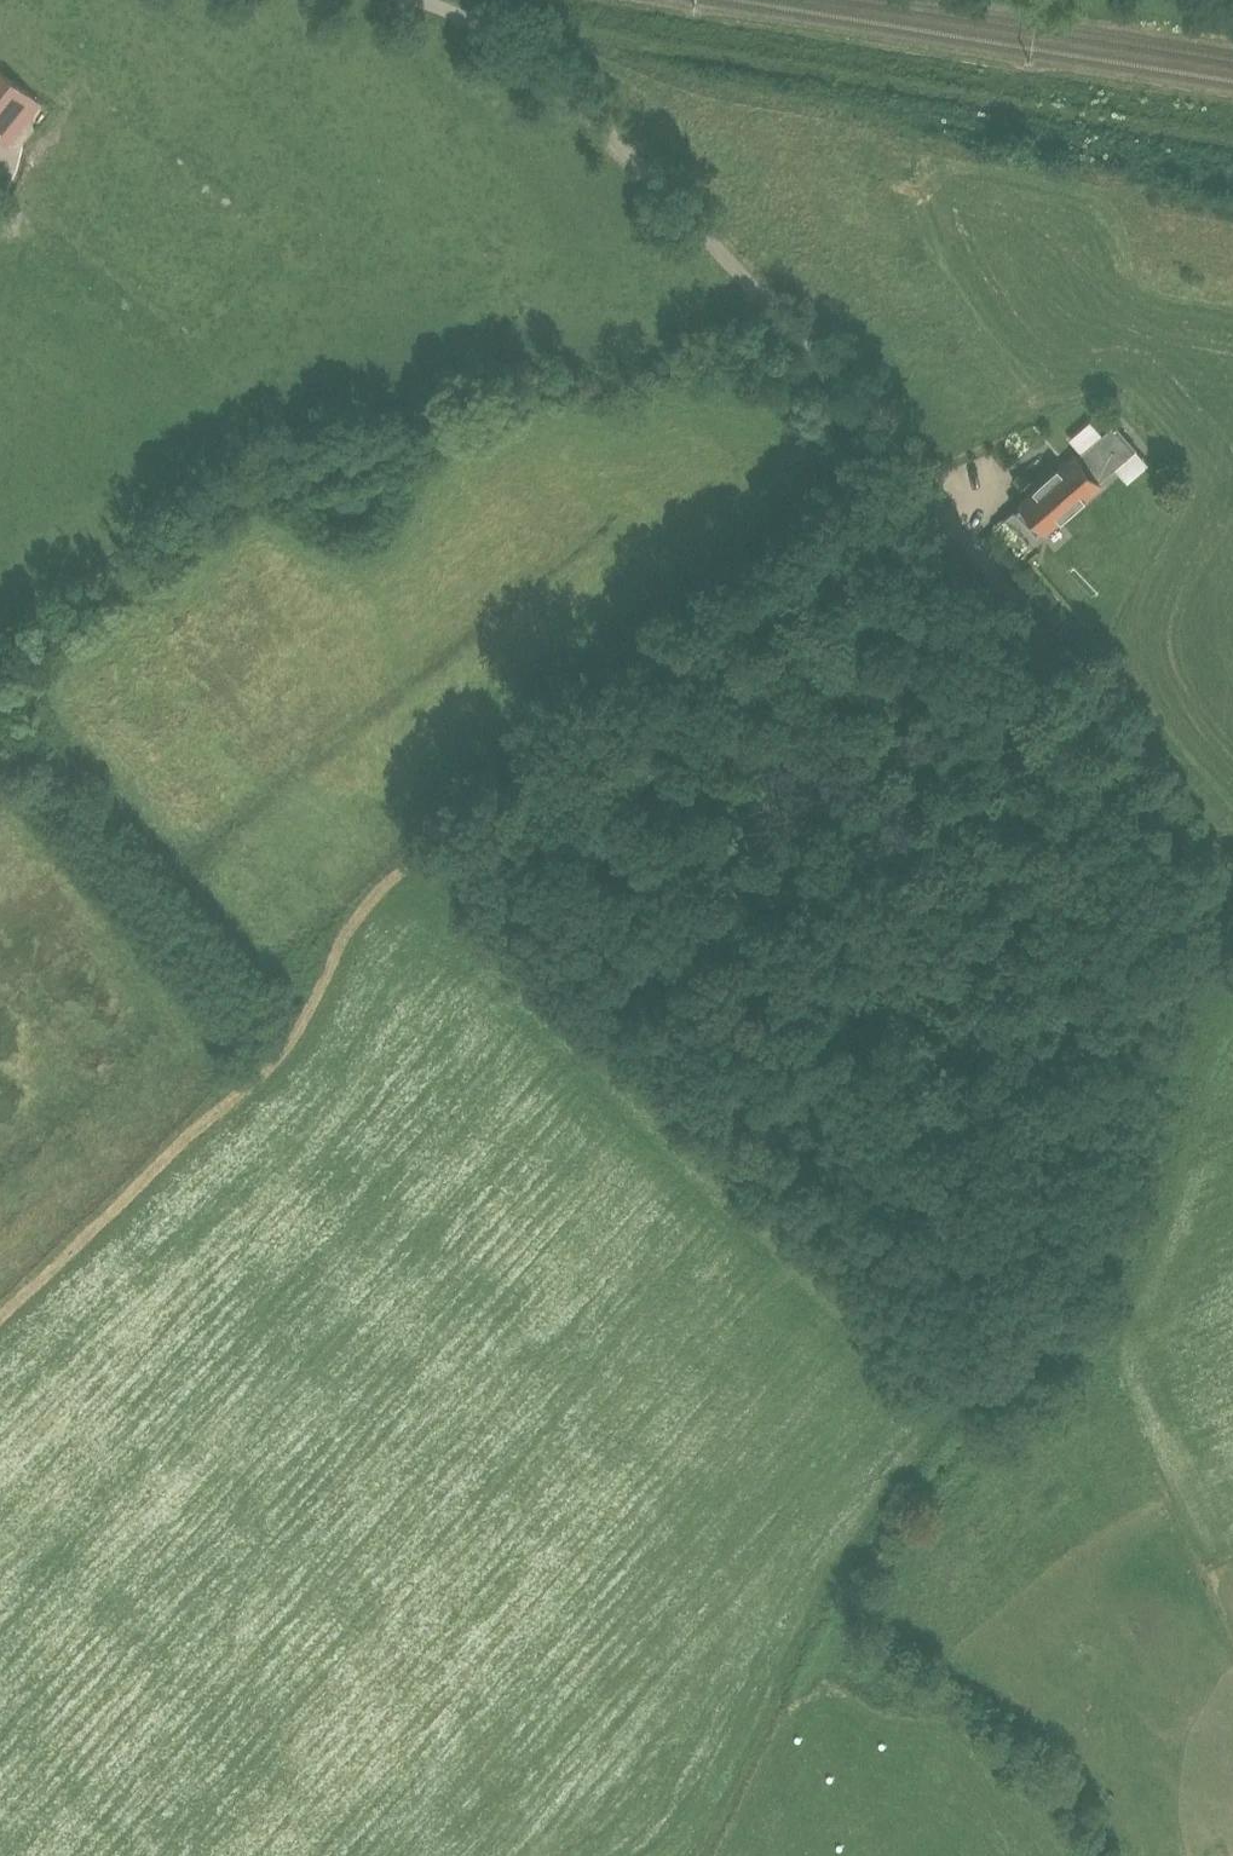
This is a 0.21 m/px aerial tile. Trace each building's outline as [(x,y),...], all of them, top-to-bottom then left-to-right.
[(0,71),(0,137),(3,140),(36,98),(0,71)] [(1036,536),(1115,467),(1137,448),(1115,423),(1014,510),(1036,536)]
